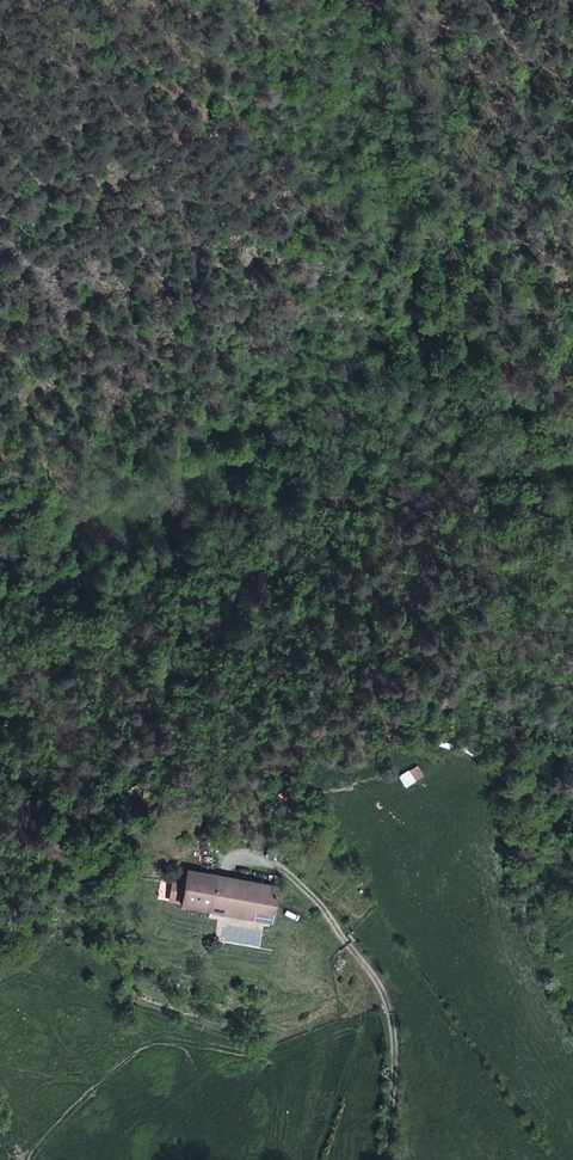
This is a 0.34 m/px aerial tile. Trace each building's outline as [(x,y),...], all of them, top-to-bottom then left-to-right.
[(245,867),(242,882),(277,889),(280,874),(245,867)] [(277,889),(242,882),(188,872),(182,907),(271,922),(277,889)]
